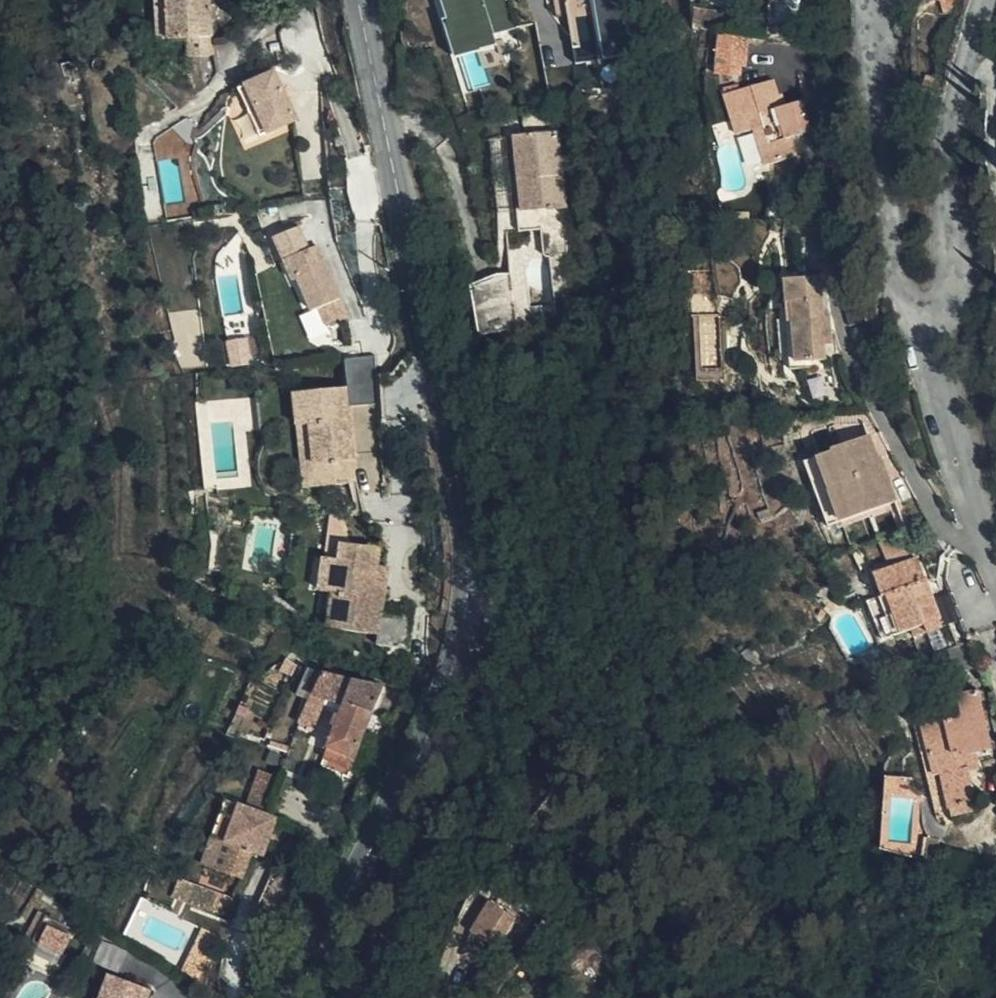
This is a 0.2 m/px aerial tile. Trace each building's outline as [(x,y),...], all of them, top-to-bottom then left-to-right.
[(159,40),(187,38),(213,36),(210,0),(157,0),(159,40)] [(459,56),(500,43),(497,32),(516,26),(508,0),(442,0),(459,56)] [(575,64),(633,57),(627,0),(568,0),(575,64)] [(215,54),(213,36),(187,38),(190,56),(215,54)] [(746,68),(747,52),(717,49),(716,74),(741,77),(741,68),(746,68)] [(280,70),(252,82),(262,107),(254,110),(264,134),(301,119),(280,70)] [(775,79),(736,91),(724,95),(737,135),(753,130),(765,165),(797,155),(792,136),(811,130),(802,100),(787,104),(779,107),(775,98),(778,95),(775,79)] [(262,107),(252,82),(244,86),(254,110),(262,107)] [(724,95),(736,91),(734,86),(722,90),(724,95)] [(784,94),(778,95),(775,98),(779,107),(787,104),(784,94)] [(557,129),(517,136),(526,210),(567,208),(557,129)] [(526,210),(517,136),(511,135),(520,211),(526,210)] [(299,253),(314,247),(301,215),(285,222),(299,253)] [(345,315),(314,247),(299,253),(282,261),(290,279),(295,278),(309,310),(315,309),(323,324),(345,315)] [(480,335),(530,325),(524,273),(497,275),(471,287),(480,335)] [(823,316),(820,276),(783,279),(785,302),(796,301),(798,318),(793,318),(796,362),(826,360),(824,334),(832,334),(831,316),(823,316)] [(251,338),(231,341),(235,366),(256,363),(251,338)] [(371,373),(369,353),(340,357),(343,388),(316,391),(291,394),(254,398),(257,431),(295,427),(307,426),(312,466),(328,464),(333,463),(333,460),(352,458),(346,405),(374,402),(371,373)] [(357,405),(363,482),(382,481),(377,424),(366,425),(364,404),(357,405)] [(331,486),(328,464),(312,466),(307,426),(295,427),(302,489),(331,486)] [(868,434),(816,456),(840,522),(895,500),(879,458),(877,458),(868,434)] [(748,448),(725,451),(730,480),(752,477),(748,448)] [(840,522),(816,456),(803,461),(827,526),(840,522)] [(907,553),(894,533),(874,538),(886,561),(907,553)] [(376,546),(345,543),(343,559),(323,557),(320,591),(339,593),(336,628),(378,633),(377,643),(407,647),(411,612),(381,608),(384,581),(373,580),(376,546)] [(938,619),(916,555),(871,571),(879,595),(886,593),(900,633),(938,619)] [(969,640),(945,651),(947,658),(951,672),(975,665),(978,661),(976,651),(969,640)] [(764,663),(750,644),(741,653),(754,670),(764,663)] [(357,680),(322,671),(299,723),(314,729),(321,711),(339,718),(321,766),(346,776),(383,686),(375,685),(377,681),(358,677),(357,680)] [(940,777),(948,807),(975,802),(966,767),(953,770),(950,753),(960,752),(960,756),(991,749),(978,687),(957,693),(962,714),(921,723),(934,778),(940,777)] [(264,806),(275,772),(261,767),(249,801),(264,806)] [(226,800),(212,836),(251,851),(262,854),(275,818),(226,800)] [(975,802),(948,807),(949,815),(976,810),(975,802)] [(251,851),(212,836),(202,863),(212,868),(241,878),(251,851)] [(922,859),(935,862),(939,838),(927,836),(922,859)] [(184,875),(175,899),(232,921),(241,897),(184,875)] [(480,952),(486,942),(493,932),(502,937),(515,918),(491,902),(471,932),(461,953),(470,959),(476,951),(480,952)] [(260,940),(265,928),(254,923),(249,935),(260,940)] [(61,935),(49,929),(41,944),(53,950),(61,935)] [(126,983),(111,978),(104,995),(111,997),(120,997),(126,983)] [(126,983),(120,997),(148,997),(150,992),(126,983)]
